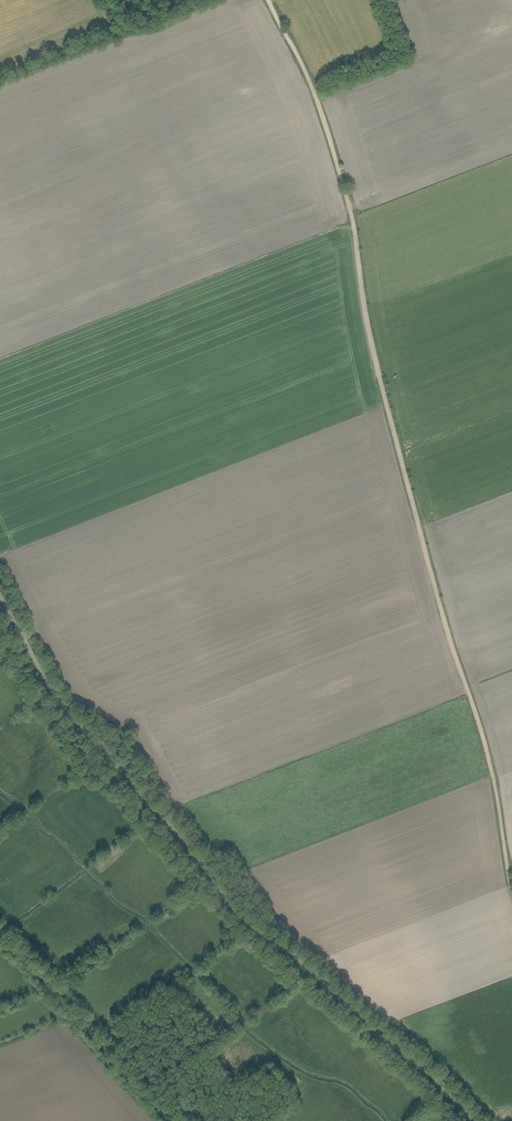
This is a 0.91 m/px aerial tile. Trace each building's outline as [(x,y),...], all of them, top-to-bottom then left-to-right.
[(120,4),(127,15),(130,13),(124,5),(126,4),(124,1),(120,4)]
